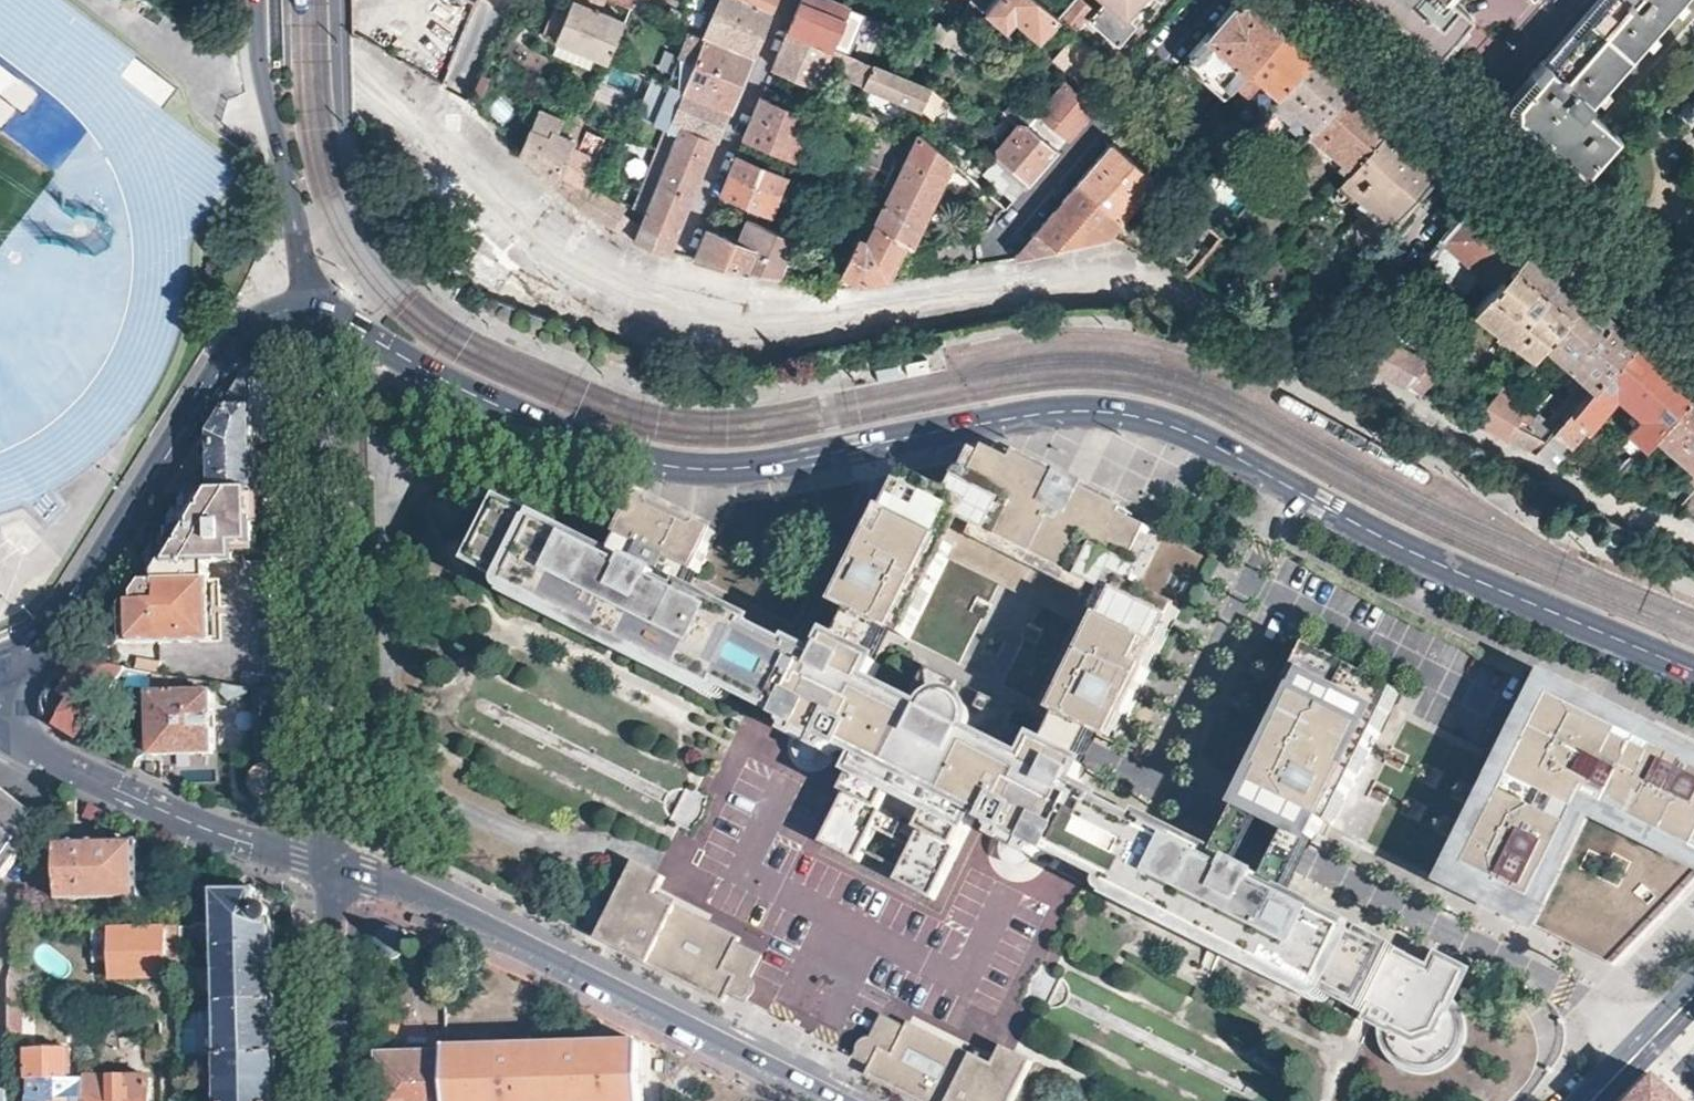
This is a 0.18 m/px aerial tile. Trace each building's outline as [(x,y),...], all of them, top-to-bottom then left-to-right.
[(561,3),(556,1),(543,35),(556,40),(590,53),(607,60),(608,58),(621,27),(624,20),(599,9),(603,0),(562,0),(561,3)] [(703,36),(748,55),(756,35),(767,9),(745,0),(703,0),(699,9),(711,17),(703,36)] [(767,9),(770,2),(771,0),(745,0),(767,9)] [(833,0),(800,0),(789,28),(830,45),(846,6),(833,0)] [(1007,30),(1015,19),(1039,39),(1057,18),(1036,0),(972,0),(1007,30)] [(1058,19),(1066,26),(1072,32),(1091,10),(1081,0),(1075,0),(1058,19)] [(1106,1),(1090,20),(1118,45),(1135,26),(1126,17),(1140,0),(1105,0),(1106,1)] [(1385,11),(1438,57),(1472,18),(1451,0),(1372,0),(1385,11)] [(1548,62),(1546,61),(1543,64),(1542,63),(1537,70),(1531,78),(1532,79),(1509,105),(1511,117),(1565,165),(1564,166),(1581,180),(1619,136),(1587,108),(1683,0),(1602,0),(1548,62)] [(1266,15),(1249,1),(1234,3),(1190,54),(1230,89),(1235,84),(1282,29),(1266,15)] [(985,23),(968,8),(958,29),(950,45),(993,80),(1007,63),(991,49),(986,54),(970,41),(985,23)] [(644,17),(628,10),(624,20),(621,27),(636,33),(644,17)] [(958,29),(940,21),(934,37),(950,45),(958,29)] [(1082,85),(1104,60),(1072,32),(1066,26),(1045,52),(1082,85)] [(861,84),(871,62),(830,45),(789,28),(778,54),(772,68),(813,85),(827,54),(846,63),(842,74),(861,84)] [(1282,29),(1235,84),(1247,94),(1258,82),(1277,98),(1313,57),(1296,42),(1282,29)] [(748,55),(703,36),(699,46),(688,73),(682,88),(693,93),(726,106),(736,83),(748,55)] [(590,53),(556,40),(551,52),(585,65),(590,53)] [(688,73),(699,46),(683,40),(672,66),(688,73)] [(1332,74),(1313,57),(1277,98),(1312,128),(1348,88),(1332,74)] [(941,97),(930,87),(871,62),(861,84),(923,110),(931,116),(941,97)] [(1079,123),(1094,107),(1066,82),(1038,116),(1066,139),(1079,123)] [(582,88),(574,104),(579,105),(586,108),(593,93),(582,88)] [(726,106),(693,93),(682,88),(670,115),(681,120),(679,125),(712,140),(718,126),(726,106)] [(1353,171),(1393,127),(1369,106),(1348,88),(1309,132),(1353,171)] [(810,119),(760,97),(758,100),(751,116),(802,137),(810,119)] [(1693,104),(1692,103),(1688,102),(1684,103),(1681,107),(1680,110),(1682,114),(1686,117),(1690,117),(1693,115),(1693,116),(1693,103),(1693,104)] [(528,128),(518,150),(554,186),(570,148),(582,119),(586,108),(579,105),(566,136),(551,130),(548,129),(545,134),(528,128)] [(536,110),(528,128),(545,134),(548,129),(551,130),(555,118),(536,110)] [(875,120),(850,111),(846,120),(871,131),(875,120)] [(681,120),(670,115),(668,121),(679,125),(681,120)] [(793,156),(802,137),(751,116),(746,130),(743,136),(793,156)] [(1044,163),(1066,139),(1038,116),(1034,120),(1019,124),(999,147),(999,157),(1028,182),(1044,163)] [(668,121),(655,151),(634,207),(643,211),(642,216),(675,230),(677,225),(695,181),(708,151),(712,140),(668,121)] [(1168,159),(1128,125),(1113,142),(1153,177),(1168,159)] [(1392,227),(1442,170),(1416,147),(1393,127),(1353,171),(1341,184),(1367,206),(1392,227)] [(868,145),(896,157),(902,144),(873,132),(868,145)] [(908,245),(912,239),(950,159),(919,132),(877,220),(904,241),(908,245)] [(1153,177),(1113,142),(1095,163),(1076,184),(1120,220),(1156,180),(1153,177)] [(593,158),(570,148),(554,186),(555,187),(588,212),(611,227),(636,240),(666,252),(675,230),(642,216),(637,226),(620,214),(623,208),(584,181),(593,158)] [(872,166),(888,173),(893,164),(872,155),(867,164),(872,166)] [(785,178),(735,156),(734,158),(727,174),(778,195),(785,178)] [(987,172),(1015,196),(1028,182),(999,157),(987,172)] [(849,191),(875,201),(888,173),(872,166),(861,188),(852,184),(849,191)] [(769,215),(778,195),(727,174),(723,183),(719,193),(769,215)] [(1240,204),(1245,185),(1216,177),(1211,196),(1240,204)] [(1120,220),(1076,184),(1050,214),(1036,231),(1033,230),(1010,258),(1020,254),(1094,238),(1100,237),(1106,237),(1120,220)] [(1496,217),(1474,198),(1439,239),(1422,258),(1463,294),(1480,274),(1494,287),(1530,247),(1496,217)] [(1367,206),(1352,223),(1377,243),(1392,227),(1367,206)] [(834,285),(887,277),(904,241),(877,220),(869,214),(846,260),(834,285)] [(736,240),(704,227),(694,251),(691,258),(692,260),(780,277),(794,239),(745,218),(736,240)] [(1531,353),(1542,341),(1584,293),(1557,270),(1530,247),(1494,287),(1477,306),(1531,353)] [(834,285),(846,260),(833,255),(820,284),(832,285),(834,285)] [(1592,385),(1634,336),(1608,314),(1584,293),(1542,341),(1574,369),(1592,385)] [(1339,352),(1405,386),(1419,371),(1426,363),(1360,328),(1339,352)] [(1642,446),(1652,435),(1693,388),(1663,361),(1638,339),(1634,336),(1592,385),(1551,432),(1567,445),(1614,393),(1641,417),(1626,432),(1642,446)] [(1419,371),(1428,378),(1437,368),(1429,360),(1426,363),(1419,371)] [(1405,386),(1416,392),(1428,378),(1419,371),(1405,386)] [(278,374),(242,379),(226,404),(230,407),(212,435),(214,491),(257,489),(257,442),(261,442),(261,429),(280,429),(278,374)] [(1503,438),(1533,453),(1547,436),(1529,420),(1533,414),(1506,382),(1471,421),(1503,438)] [(1665,507),(1674,511),(1693,488),(1693,388),(1652,435),(1690,468),(1684,476),(1688,480),(1665,507)] [(1533,453),(1554,462),(1567,445),(1551,432),(1547,436),(1533,453)] [(197,450),(171,493),(187,492),(191,492),(197,450)] [(991,454),(988,461),(1060,497),(1066,486),(1020,462),(1018,467),(991,454)] [(955,502),(964,507),(988,461),(978,456),(955,502)] [(1080,492),(1066,486),(1060,497),(988,461),(964,507),(955,502),(920,485),(875,575),(865,571),(858,584),(868,588),(856,613),(858,615),(909,640),(950,559),(1093,631),(1053,711),(1065,717),(1104,737),(1116,712),(1126,717),(1132,704),(1122,699),(1168,608),(1133,591),(1123,586),(1146,539),(1074,503),(1080,492)] [(910,480),(865,571),(875,575),(920,485),(910,480)] [(191,492),(187,492),(187,512),(176,512),(176,528),(166,529),(165,546),(155,547),(154,582),(131,583),(130,603),(119,603),(112,612),(112,623),(120,623),(120,646),(212,641),(211,563),(237,562),(238,551),(238,543),(259,541),(257,489),(214,491),(191,492)] [(1080,492),(1074,503),(1146,539),(1149,532),(1123,519),(1125,514),(1080,492)] [(645,496),(638,509),(650,515),(657,502),(645,496)] [(651,549),(642,568),(666,580),(675,561),(699,573),(713,546),(701,540),(707,527),(657,502),(650,515),(638,509),(630,526),(625,536),(644,546),(651,549)] [(1015,711),(927,667),(921,679),(908,705),(871,686),(881,666),(836,643),(826,663),(798,649),(795,656),(750,633),(754,627),(688,594),(685,601),(659,588),(662,581),(636,568),(633,575),(607,561),(610,555),(545,522),(542,529),(504,510),(477,563),(515,582),(511,589),(720,694),(724,687),(785,718),(783,722),(796,728),(796,729),(797,730),(796,731),(797,731),(800,735),(797,740),(835,759),(836,755),(842,755),(843,753),(848,755),(851,749),(867,757),(823,844),(858,862),(863,853),(902,873),(898,882),(934,900),(977,813),(994,822),(992,827),(999,830),(998,831),(999,832),(999,833),(1000,834),(1002,837),(1000,842),(1038,861),(1039,857),(1045,857),(1046,855),(1050,857),(1054,851),(1116,885),(1112,891),(1320,1000),(1323,992),(1358,1010),(1368,1015),(1377,1019),(1376,1030),(1381,1044),(1394,1061),(1412,1069),(1433,1068),(1450,1059),(1462,1042),(1466,1024),(1462,1009),(1454,1001),(1466,978),(1438,964),(1430,979),(1350,937),(1354,931),(1289,897),(1286,903),(1261,891),(1264,884),(1237,870),(1234,876),(1209,863),(1212,857),(1152,825),(1149,832),(1104,809),(1106,804),(1079,791),(1089,770),(1044,748),(1034,768),(996,749),(1015,711)] [(707,527),(701,540),(713,546),(719,533),(707,527)] [(1156,544),(1146,539),(1123,586),(1133,591),(1156,544)] [(259,550),(259,541),(238,543),(238,551),(258,551),(259,550)] [(846,607),(856,613),(868,588),(858,584),(846,607)] [(1178,613),(1168,608),(1122,699),(1132,704),(1178,613)] [(120,623),(112,623),(113,646),(120,646),(120,623)] [(1310,648),(1291,688),(1303,694),(1323,654),(1310,648)] [(1259,788),(1249,809),(1316,842),(1320,834),(1341,793),(1348,796),(1379,734),(1367,728),(1387,686),(1323,654),(1303,694),(1291,688),(1253,763),(1261,767),(1252,784),(1259,788)] [(136,660),(134,670),(150,673),(154,674),(157,675),(159,664),(136,660)] [(62,692),(50,686),(41,700),(42,717),(44,721),(45,725),(48,728),(51,731),(54,726),(66,733),(81,742),(116,684),(116,683),(116,681),(97,668),(89,669),(83,679),(73,674),(62,692)] [(157,675),(154,674),(152,695),(169,695),(170,677),(157,675)] [(184,679),(170,677),(169,695),(182,694),(184,679)] [(1554,697),(1548,678),(1446,882),(1617,966),(1614,949),(1465,876),(1554,697)] [(1554,697),(1693,767),(1693,751),(1548,678),(1554,697)] [(1387,686),(1367,728),(1379,734),(1400,692),(1387,686)] [(215,755),(213,693),(182,694),(169,695),(152,695),(153,756),(215,755)] [(1465,876),(1614,949),(1693,866),(1693,767),(1554,697),(1465,876)] [(1126,717),(1116,712),(1104,737),(1114,742),(1126,717)] [(1245,781),(1252,784),(1261,767),(1253,763),(1245,781)] [(1242,805),(1249,809),(1259,788),(1252,784),(1242,805)] [(1348,796),(1341,793),(1320,834),(1327,838),(1348,796)] [(0,794),(0,878),(5,882),(28,850),(23,847),(30,839),(27,836),(37,821),(0,794)] [(63,851),(63,872),(62,896),(142,896),(141,841),(63,841),(63,851)] [(52,851),(43,871),(63,872),(63,851),(52,851)] [(1614,949),(1617,966),(1693,886),(1693,866),(1614,949)] [(739,937),(656,895),(662,884),(633,869),(596,940),(723,1005),(728,996),(742,1003),(750,988),(752,979),(764,957),(737,942),(739,937)] [(270,919),(269,911),(268,909),(266,908),(257,907),(257,890),(215,890),(216,926),(211,926),(208,924),(189,924),(186,927),(178,927),(178,947),(191,947),(216,947),(277,946),(277,918),(270,919)] [(178,922),(168,923),(168,970),(178,970),(178,955),(178,947),(178,927),(178,922)] [(168,970),(168,923),(112,924),(113,977),(168,976),(168,970)] [(376,943),(377,948),(378,952),(381,956),(386,959),(391,960),(397,960),(403,957),(407,952),(408,946),(407,937),(404,934),(401,931),(395,929),(390,929),(385,931),(382,933),(378,938),(376,943)] [(216,947),(217,1002),(278,1001),(277,946),(216,947)] [(191,947),(178,947),(178,955),(191,956),(191,947)] [(9,981),(27,992),(38,978),(14,957),(10,976),(9,981)] [(24,997),(27,992),(9,981),(8,992),(9,1025),(9,1036),(21,1037),(20,1006),(24,997)] [(217,1002),(218,1057),(280,1056),(278,1001),(217,1002)] [(935,1036),(913,1024),(910,1029),(884,1016),(869,1046),(860,1041),(851,1058),(870,1068),(866,1077),(913,1100),(1014,1100),(1032,1064),(1002,1049),(994,1065),(935,1036)] [(9,1062),(9,1036),(9,1025),(0,1032),(0,1061),(9,1062)] [(645,1076),(659,1076),(659,1052),(645,1053),(644,1043),(589,1045),(589,1031),(571,1031),(571,1045),(449,1047),(449,1054),(381,1056),(383,1100),(645,1100),(645,1076)] [(149,1069),(161,1069),(160,1044),(149,1044),(149,1069)] [(86,1075),(70,1075),(69,1046),(27,1046),(28,1100),(87,1100),(86,1075)] [(180,1058),(180,1067),(218,1067),(218,1100),(281,1100),(280,1056),(218,1057),(180,1058)] [(9,1078),(9,1062),(0,1061),(0,1078),(9,1078)] [(87,1100),(148,1100),(147,1074),(86,1075),(87,1100)] [(1660,1078),(1638,1100),(1683,1100),(1660,1078)] [(9,1093),(0,1089),(0,1100),(9,1100),(9,1093)]
